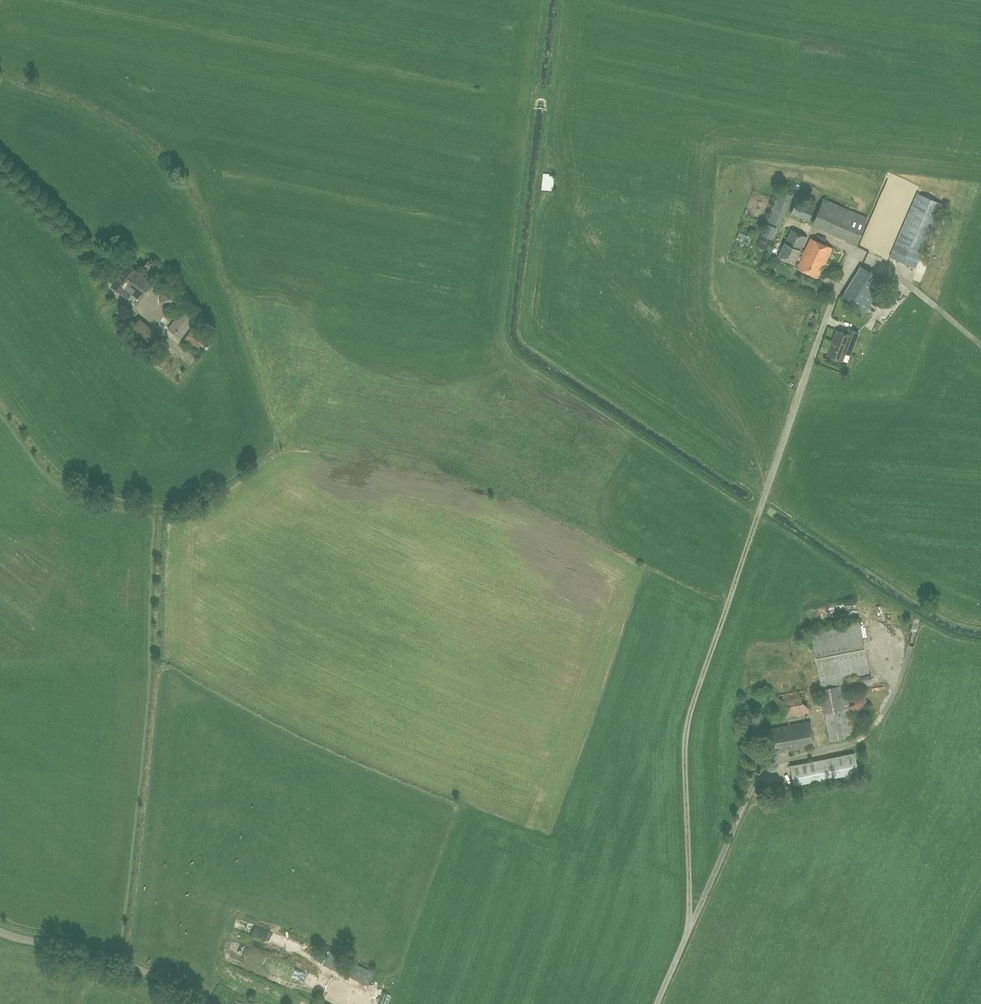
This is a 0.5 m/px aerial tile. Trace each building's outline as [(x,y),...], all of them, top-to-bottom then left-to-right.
[(553,190),(554,174),(543,173),(542,189),(553,190)] [(766,222),(767,222),(777,226),(780,227),(789,203),(792,196),(778,190),(775,197),(766,222)] [(917,193),(890,256),(915,267),(942,204),(917,193)] [(814,207),(796,199),(790,213),(808,221),(814,207)] [(867,218),(824,199),(814,221),(857,240),(867,218)] [(817,278),(831,248),(810,238),(803,254),(799,252),(806,237),(791,229),(778,256),(793,264),(794,263),(797,265),(796,268),(817,278)] [(127,254),(136,262),(145,253),(135,245),(127,254)] [(148,259),(142,268),(155,277),(162,268),(149,258),(148,259)] [(140,300),(153,284),(128,264),(111,285),(128,298),(131,293),(140,300)] [(865,312),(885,281),(861,266),(841,297),(865,312)] [(178,306),(180,294),(170,287),(161,292),(159,303),(168,310),(178,306)] [(180,339),(197,316),(184,306),(167,329),(180,339)] [(138,320),(127,334),(132,338),(143,324),(138,320)] [(183,341),(200,352),(209,337),(192,326),(183,341)] [(837,330),(827,356),(841,362),(844,353),(849,355),(858,333),(850,330),(848,335),(837,330)] [(859,622),(810,632),(820,681),(819,682),(830,741),(854,737),(854,735),(852,725),(849,708),(859,712),(867,705),(865,694),(855,691),(847,698),(843,677),(869,672),(859,622)] [(809,714),(805,690),(778,695),(782,718),(809,714)] [(810,722),(769,729),(774,753),(815,746),(810,722)] [(854,753),(790,765),(794,785),(858,772),(854,753)] [(246,922),(246,930),(268,932),(268,924),(246,922)] [(269,934),(289,942),(292,934),(272,926),(269,934)] [(368,985),(374,973),(329,951),(323,964),(368,985)] [(261,978),(257,986),(278,995),(281,986),(261,978)]
